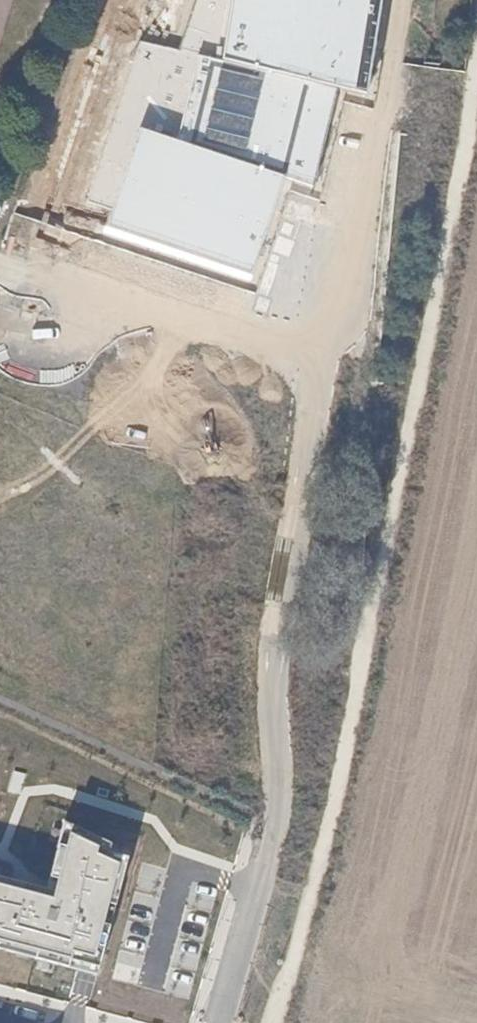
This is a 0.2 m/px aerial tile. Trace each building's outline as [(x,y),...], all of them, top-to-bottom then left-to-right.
[(178,51),(138,42),(88,199),(110,208),(103,229),(259,280),(291,180),(313,185),(335,87),(364,93),(377,0),(197,0),(178,51)] [(131,851),(60,813),(42,887),(30,884),(0,875),(0,949),(101,974),(131,851)]
